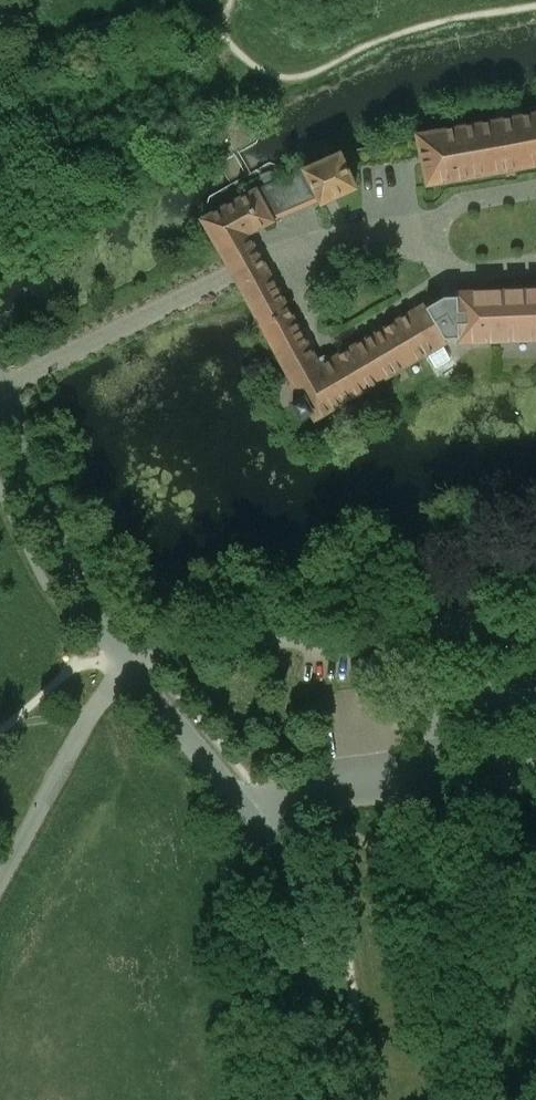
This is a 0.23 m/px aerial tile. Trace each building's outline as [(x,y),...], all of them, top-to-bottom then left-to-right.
[(412,133),(421,183),(535,164),(535,112),(412,133)] [(303,169),(319,205),(355,188),(338,152),(303,169)] [(271,219),(255,190),(202,219),(214,241),(228,265),(255,250),(245,234),(271,219)] [(255,250),(228,265),(233,273),(236,280),(263,265),(260,258),(255,250)] [(267,333),(292,378),(318,363),(263,265),(236,280),(248,301),(267,333)] [(458,294),(459,298),(460,339),(461,345),(535,341),(535,291),(458,294)] [(460,339),(459,298),(444,298),(427,309),(444,339),(460,339)] [(318,363),(292,378),(301,395),(291,401),(300,416),(310,411),(314,418),(446,342),(444,339),(427,309),(423,303),(318,363)]
